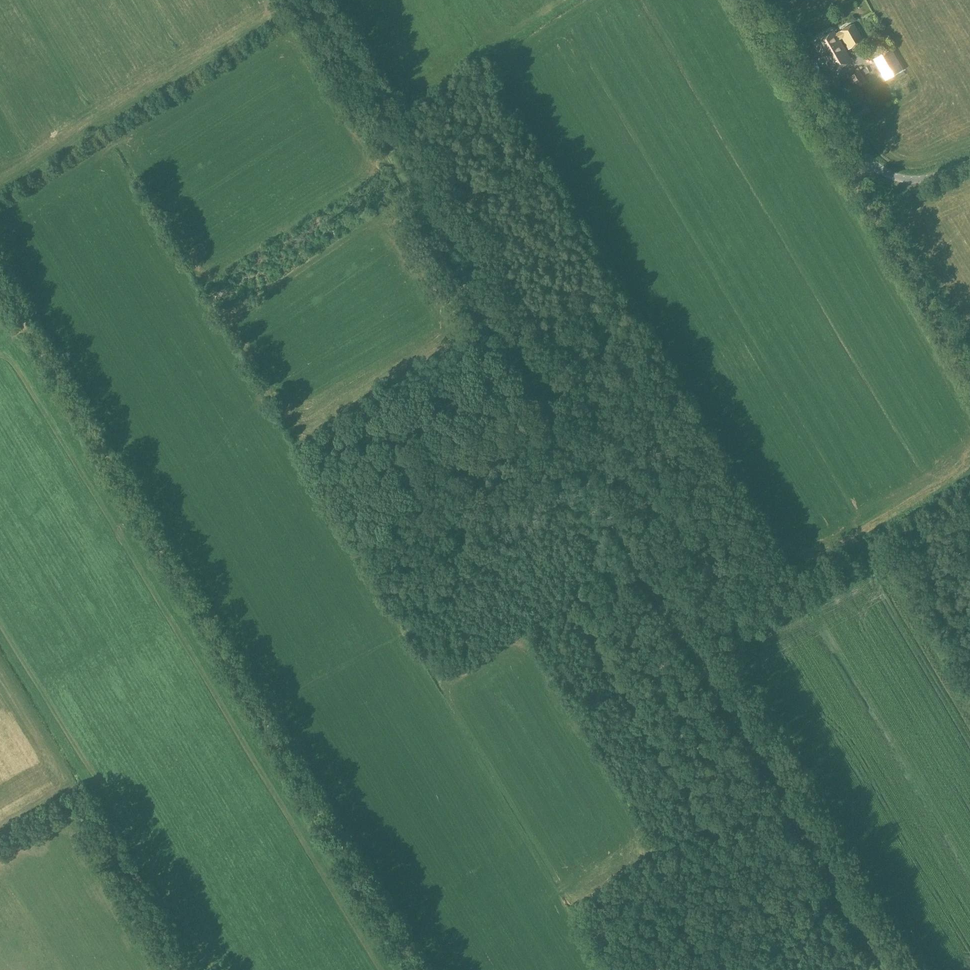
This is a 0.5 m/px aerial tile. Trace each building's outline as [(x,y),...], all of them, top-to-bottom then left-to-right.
[(840,32),(835,34),(834,32),(815,44),(832,72),(851,61),(839,41),(842,39),(849,50),(864,42),(854,24),(840,32)] [(874,60),(885,81),(903,71),(892,50),(874,60)] [(853,68),(847,78),(861,85),(866,75),(853,68)] [(866,104),(852,112),(857,121),(871,112),(866,104)]
